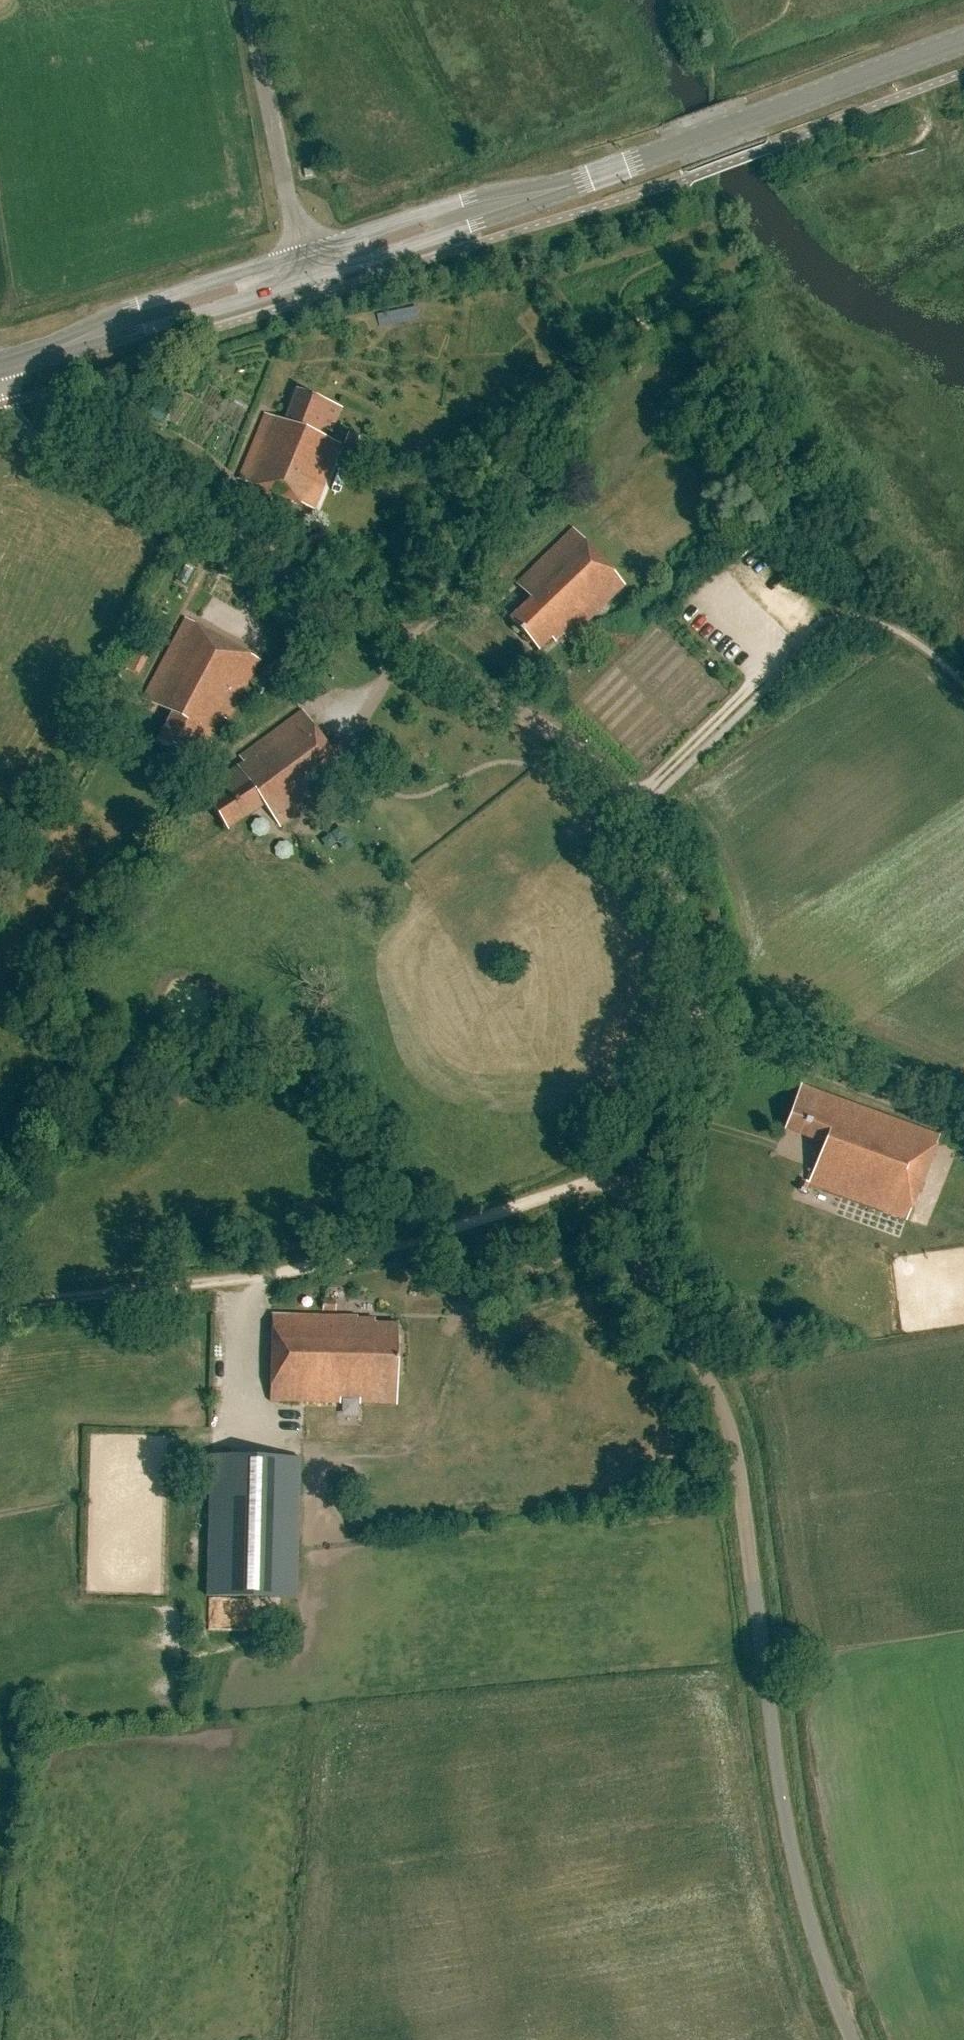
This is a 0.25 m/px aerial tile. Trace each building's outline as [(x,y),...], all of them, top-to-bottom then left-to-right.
[(332,430),(342,406),(300,389),(288,417),(268,409),(239,479),(314,509),(341,443),(323,436),(326,428),(332,430)] [(163,423),(169,413),(154,404),(148,414),(163,423)] [(359,439),(359,438),(348,433),(343,445),(354,450),(355,447),(363,450),(366,442),(359,439)] [(605,602),(623,586),(572,530),(519,583),(532,597),(511,617),(538,647),(552,634),(555,638),(564,630),(568,634),(581,621),(584,624),(605,602)] [(228,720),(260,660),(186,618),(144,698),(173,714),(158,742),(198,762),(208,744),(210,745),(224,718),(228,720)] [(281,826),(351,776),(304,708),(240,757),(244,762),(200,789),(227,828),(264,804),(281,826)] [(802,1083),(783,1132),(823,1147),(810,1182),(809,1183),(908,1220),(940,1135),(802,1083)] [(802,1179),(798,1190),(806,1193),(809,1183),(810,1182),(802,1179)] [(335,1301),(323,1301),(323,1311),(335,1312),(335,1301)] [(270,1401),(397,1404),(399,1323),(375,1322),(375,1319),(358,1318),(358,1316),(272,1314),(270,1401)] [(297,1598),(301,1457),(212,1455),(208,1596),(297,1598)]
